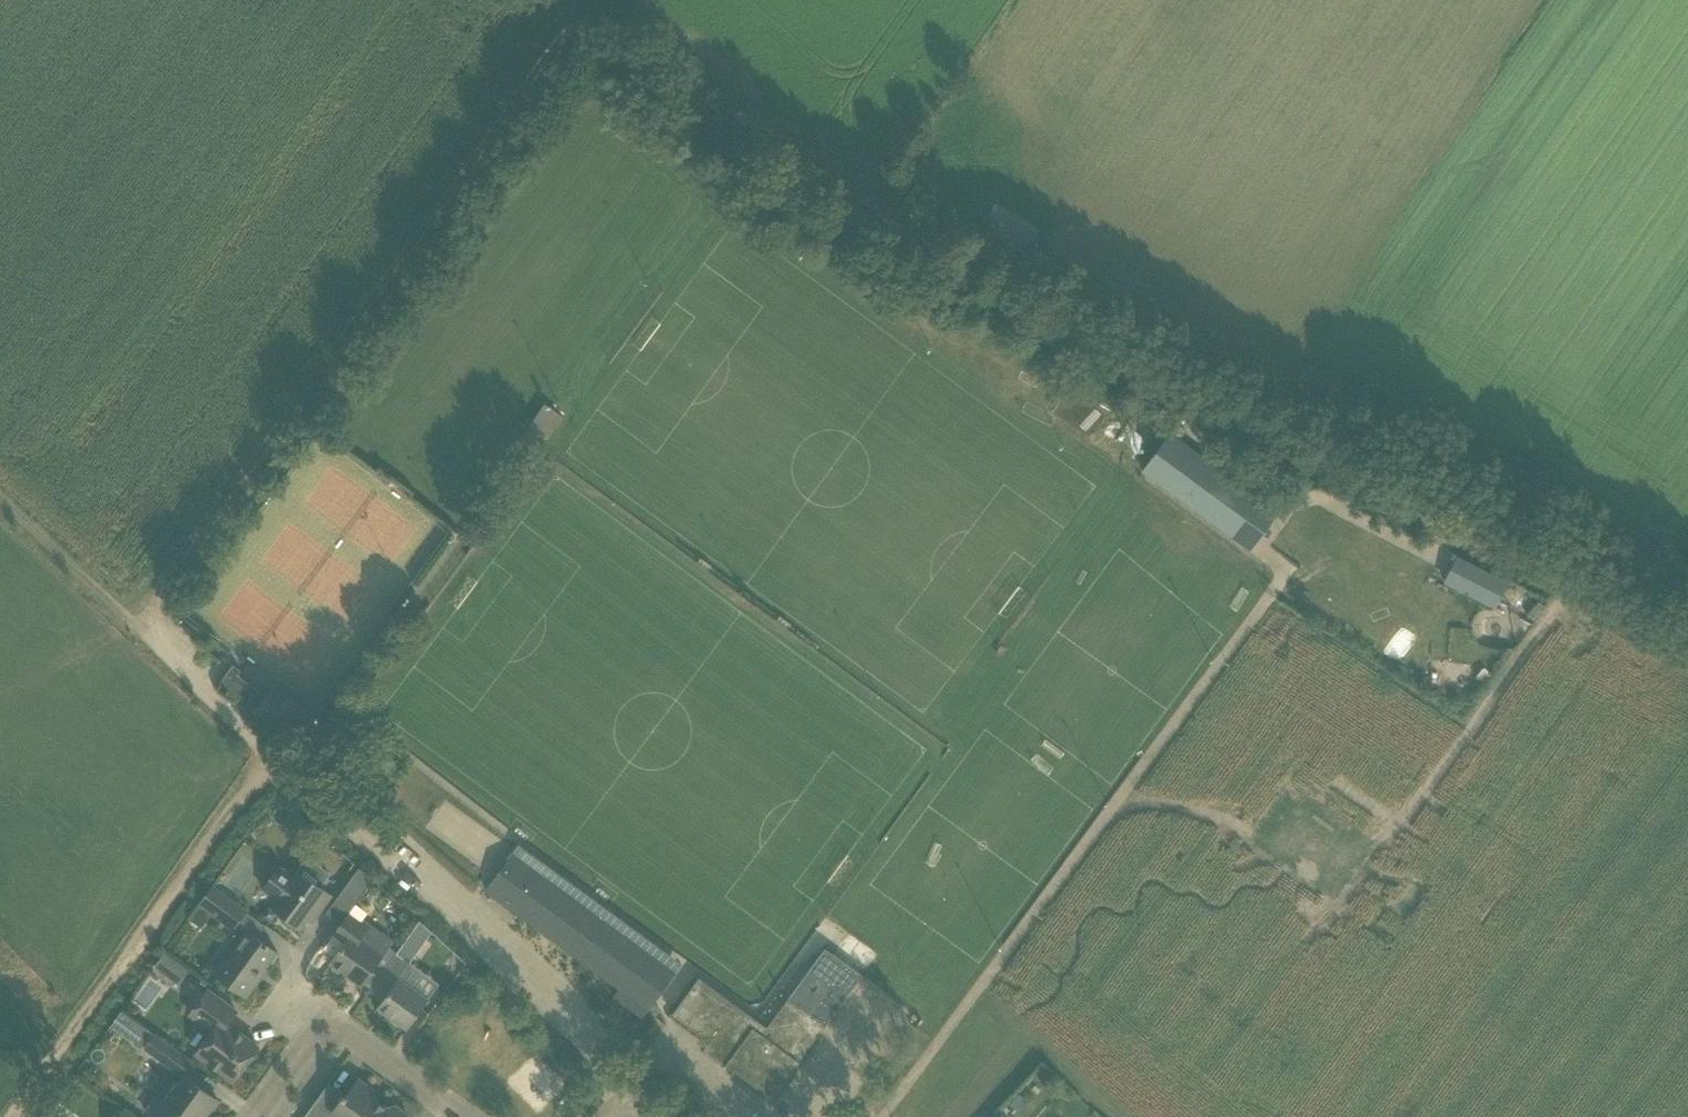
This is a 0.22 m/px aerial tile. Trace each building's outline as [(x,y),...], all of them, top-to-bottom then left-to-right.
[(552,409),(536,433),(546,440),(561,418),(563,419),(564,418),(552,409)] [(1213,466),(1169,434),(1143,470),(1251,549),(1277,514),(1234,482),(1228,489),(1208,473),(1213,466)] [(1459,554),(1445,582),(1498,607),(1511,579),(1459,554)] [(1537,601),(1527,614),(1534,620),(1544,606),(1537,601)] [(1000,645),(995,652),(1000,656),(1005,649),(1000,645)] [(220,683),(228,690),(239,675),(242,671),(233,665),(220,683)] [(614,997),(642,1018),(682,963),(520,844),(486,891),(620,988),(614,997)] [(273,908),(300,928),(309,916),(314,919),(332,896),(299,872),(295,878),(279,867),(263,889),(278,901),(273,908)] [(342,891),(357,902),(373,878),(359,868),(342,891)] [(212,886),(199,904),(207,910),(233,929),(246,911),(212,886)] [(268,907),(262,916),(271,921),(276,913),(268,907)] [(344,945),(331,963),(361,985),(384,953),(362,937),(370,926),(350,911),(332,937),(344,945)] [(419,921),(397,952),(412,962),(432,933),(419,921)] [(245,930),(213,974),(228,985),(246,998),(258,982),(254,979),(262,968),(266,971),(278,954),(260,940),(256,938),(245,929),(245,930)] [(377,1008),(407,1029),(429,1000),(400,979),(412,962),(397,952),(369,991),(382,1001),(377,1008)] [(165,953),(154,967),(176,983),(178,985),(189,971),(165,953)] [(697,982),(672,1015),(731,1058),(725,1066),(772,1099),(785,1081),(800,1062),(799,1061),(862,977),(863,978),(864,977),(834,954),(769,1039),(697,984),(698,983),(697,982)] [(216,1068),(234,1081),(259,1047),(228,1024),(237,1011),(219,998),(207,991),(190,1014),(213,1031),(196,1054),(216,1068)] [(118,1016),(108,1029),(109,1030),(140,1052),(141,1051),(142,1051),(144,1049),(153,1037),(146,1032),(146,1033),(119,1014),(118,1016)] [(144,1049),(181,1075),(191,1061),(154,1034),(153,1037),(144,1049)] [(145,1112),(152,1116),(200,1116),(203,1113),(208,1116),(219,1101),(201,1088),(186,1078),(180,1086),(166,1075),(150,1097),(154,1100),(145,1112)] [(380,1104),(371,1097),(373,1095),(372,1089),(358,1079),(346,1096),(329,1083),(306,1114),(311,1116),(322,1116),(327,1110),(337,1116),(370,1116),(380,1104)] [(396,1107),(391,1108),(389,1110),(380,1104),(370,1116),(410,1116),(396,1107)] [(125,1109),(119,1116),(136,1116),(125,1109)]
